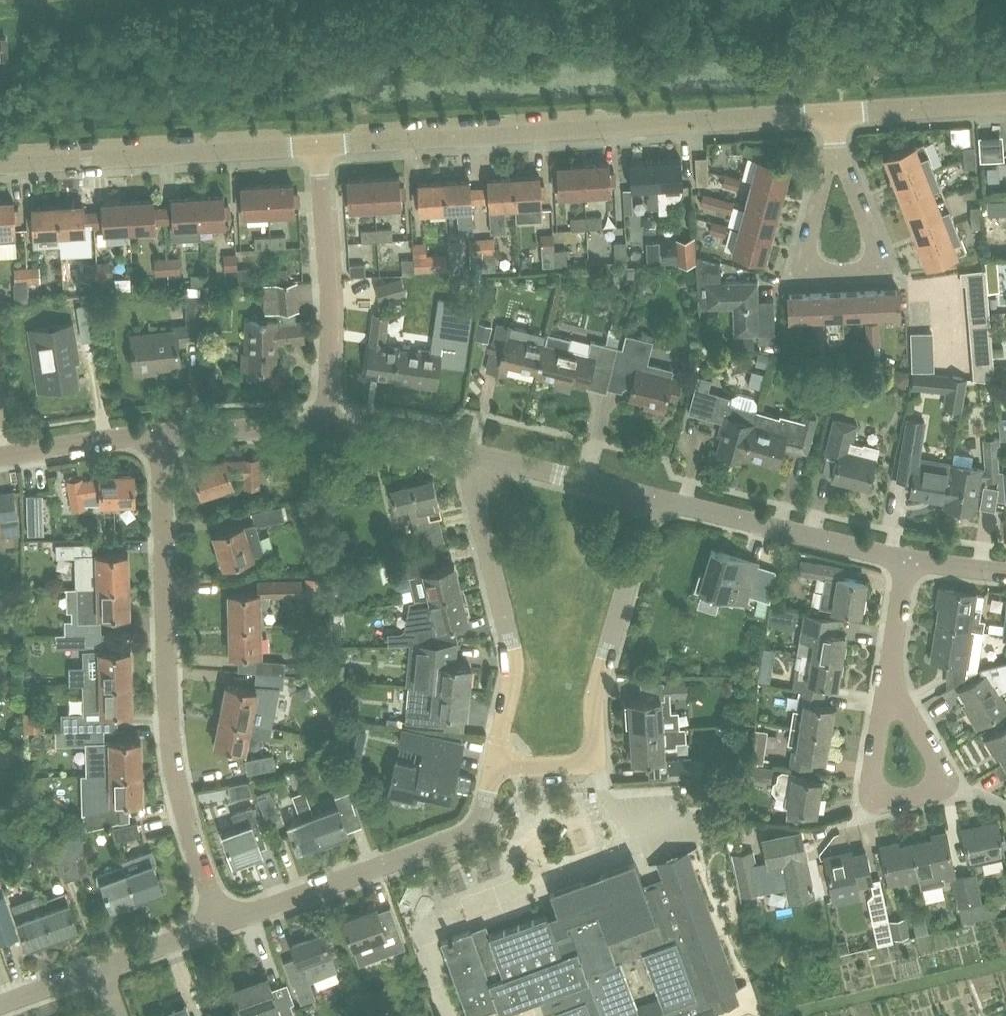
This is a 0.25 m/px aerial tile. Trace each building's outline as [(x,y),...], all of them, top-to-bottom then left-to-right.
[(978,127),(958,127),(959,143),(979,143),(978,127)] [(1005,162),(1005,135),(986,136),(988,163),(1005,162)] [(915,145),(886,156),(897,184),(935,169),(930,156),(921,159),(915,145)] [(974,146),(963,147),(963,158),(975,157),(974,146)] [(709,183),(708,169),(707,156),(695,157),(697,184),(709,183)] [(976,168),(975,157),(963,158),(964,169),(976,168)] [(752,182),(784,191),(791,167),(759,158),(752,182)] [(681,159),(656,160),(659,208),(659,214),(668,213),(667,202),(674,202),(678,201),(680,198),(682,195),(683,192),(683,186),(681,159)] [(656,160),(630,162),(631,188),(651,187),(652,197),(649,197),(650,209),(659,208),(656,160)] [(584,165),(586,194),(611,192),(611,186),(615,185),(614,171),(610,172),(609,163),(584,165)] [(586,194),(584,165),(559,166),(559,175),(554,175),(555,189),(560,189),(560,195),(586,194)] [(935,169),(897,184),(907,211),(936,200),(931,186),(940,183),(935,169)] [(740,177),(725,174),(722,184),(737,188),(740,177)] [(400,176),(374,178),(376,206),(401,205),(401,198),(405,198),(404,183),(400,184),(400,176)] [(540,176),(514,177),(516,206),(528,205),(528,215),(542,215),(541,198),(545,197),(545,183),(540,184),(540,176)] [(489,186),(485,187),(486,201),(490,200),(491,233),(505,232),(504,206),(516,206),(514,177),(489,178),(489,186)] [(376,206),(374,178),(348,179),(349,187),(344,188),(345,202),(350,201),(350,208),(376,206)] [(470,180),(444,181),(446,210),(458,209),(459,234),(472,234),(471,201),(475,201),(474,188),(470,188),(470,180)] [(420,191),(415,191),(416,205),(420,205),(421,211),(446,210),(444,181),(419,182),(420,191)] [(294,182),(268,184),(270,213),(296,212),(295,205),(300,204),(299,191),(295,191),(294,182)] [(752,182),(746,205),(778,214),(784,191),(752,182)] [(268,184),(243,186),(243,194),(239,194),(240,208),(244,208),(244,215),(270,213),(268,184)] [(731,212),(734,201),(704,192),(700,204),(731,212)] [(224,194),(199,196),(200,225),(226,223),(225,217),(230,217),(229,204),(225,204),(224,194)] [(174,207),(170,207),(171,220),(174,220),(175,225),(171,225),(172,240),(201,238),(200,225),(199,196),(174,197),(174,207)] [(16,240),(15,228),(16,228),(16,221),(21,221),(20,214),(20,208),(15,208),(14,199),(1,200),(1,198),(0,198),(0,241),(16,240)] [(154,199),(129,200),(130,229),(156,228),(155,221),(160,221),(159,208),(155,208),(154,199)] [(104,211),(100,211),(101,224),(105,224),(105,231),(130,229),(129,200),(104,202),(104,211)] [(907,211),(918,238),(955,223),(950,210),(941,213),(936,200),(907,211)] [(85,202),(59,204),(61,233),(86,232),(86,225),(90,225),(89,212),(85,212),(85,202)] [(35,215),(30,215),(31,229),(35,228),(36,235),(61,233),(59,204),(35,206),(35,215)] [(740,229),(772,237),(778,214),(746,205),(740,229)] [(981,206),(970,207),(970,218),(982,217),(981,206)] [(602,215),(587,216),(587,228),(603,227),(602,215)] [(693,215),(693,224),(710,229),(709,231),(725,235),(727,225),(693,215)] [(587,216),(571,217),(572,229),(587,228),(587,216)] [(970,218),(971,229),(983,228),(982,217),(970,218)] [(955,223),(918,238),(928,266),(958,255),(954,243),(962,239),(955,223)] [(393,227),(377,228),(378,241),(393,240),(393,227)] [(377,228),(361,229),(362,241),(378,241),(377,228)] [(772,237),(740,229),(733,253),(765,261),(772,237)] [(541,249),(542,267),(554,267),(554,250),(553,234),(540,234),(541,249)] [(286,235),(270,236),(271,248),(287,247),(286,235)] [(270,236),(255,237),(255,249),(271,248),(270,236)] [(661,253),(661,263),(696,261),(695,254),(694,237),(676,238),(676,253),(661,253)] [(495,252),(494,238),(482,239),(484,269),(496,269),(495,252)] [(468,240),(470,270),(484,269),(482,239),(468,240)] [(660,240),(646,241),(647,264),(661,263),(661,253),(660,240)] [(427,255),(425,241),(413,242),(414,258),(414,259),(415,272),(448,270),(447,254),(427,255)] [(628,261),(627,241),(614,241),(615,261),(628,261)] [(567,249),(554,250),(555,265),(567,265),(567,249)] [(236,253),(223,254),(224,270),(237,269),(236,253)] [(695,254),(696,261),(699,308),(733,306),(734,334),(758,333),(759,344),(760,343),(760,352),(780,351),(780,342),(775,342),(774,299),(759,299),(759,279),(721,280),(720,262),(695,254)] [(167,257),(154,258),(155,274),(168,273),(167,257)] [(180,273),(179,257),(167,257),(168,273),(180,273)] [(414,258),(402,259),(403,274),(415,273),(415,272),(414,259),(414,258)] [(110,278),(109,261),(97,262),(98,278),(110,278)] [(986,270),(987,278),(999,277),(997,261),(985,262),(986,270)] [(97,262),(84,263),(85,279),(98,278),(97,262)] [(365,263),(349,263),(350,276),(366,275),(365,263)] [(41,295),(39,265),(28,266),(29,294),(29,296),(41,295)] [(27,266),(14,267),(16,295),(29,294),(27,266)] [(250,267),(238,267),(239,283),(251,283),(250,267)] [(288,268),(272,269),(272,281),(289,280),(288,268)] [(986,270),(962,273),(962,284),(966,284),(987,283),(987,278),(986,270)] [(192,285),(203,285),(202,274),(192,274),(192,285)] [(401,277),(375,284),(379,301),(406,294),(401,277)] [(280,311),(281,324),(276,324),(276,320),(247,320),(247,352),(252,352),(251,368),(276,369),(276,340),(294,337),(294,341),(305,340),(303,321),(296,322),(295,311),(299,311),(297,282),(262,284),(265,312),(280,311)] [(966,284),(967,296),(988,295),(987,283),(966,284)] [(871,291),(872,315),(900,314),(899,290),(871,291)] [(844,293),(845,317),(872,315),(871,291),(844,293)] [(844,293),(817,294),(818,318),(845,317),(844,293)] [(186,294),(186,311),(189,311),(188,324),(174,326),(174,330),(132,334),(136,368),(155,366),(156,367),(182,365),(179,336),(190,337),(202,337),(202,311),(201,294),(186,294)] [(790,319),(818,318),(817,294),(789,295),(790,319)] [(988,295),(967,297),(968,308),(989,307),(988,295)] [(375,313),(367,374),(395,378),(394,383),(437,389),(440,365),(465,368),(474,303),(438,297),(431,348),(418,346),(417,351),(401,349),(401,345),(384,343),(388,314),(375,313)] [(82,341),(95,339),(91,303),(76,305),(82,341)] [(989,307),(968,309),(969,320),(990,319),(989,307)] [(990,319),(969,320),(970,331),(991,329),(990,319)] [(76,359),(80,358),(75,321),(31,328),(34,344),(41,343),(48,388),(79,383),(76,359)] [(476,338),(487,341),(491,325),(481,322),(476,338)] [(499,323),(488,370),(497,373),(500,362),(538,372),(545,343),(529,339),(531,331),(499,323)] [(873,323),(866,324),(866,346),(874,346),(873,323)] [(991,330),(970,332),(971,343),(992,341),(991,330)] [(911,333),(911,346),(933,345),(932,332),(911,333)] [(538,372),(537,375),(560,381),(558,389),(570,392),(572,384),(573,378),(590,382),(594,364),(600,365),(613,368),(618,351),(617,351),(618,346),(605,343),(592,339),(588,353),(580,351),(579,353),(569,350),(571,339),(547,333),(545,343),(538,372)] [(618,351),(613,368),(631,373),(636,374),(629,402),(664,410),(666,400),(675,402),(680,382),(681,378),(672,375),(673,369),(648,363),(652,344),(653,340),(652,340),(641,337),(626,333),(625,337),(621,352),(618,351)] [(992,341),(971,343),(972,354),(993,353),(992,341)] [(911,346),(912,359),(933,358),(933,345),(911,346)] [(993,353),(972,355),(973,368),(995,366),(993,353)] [(912,359),(912,372),(934,371),(933,358),(912,359)] [(974,380),(996,381),(995,367),(973,369),(974,380)] [(968,378),(949,374),(943,406),(961,410),(968,378)] [(738,393),(732,396),(732,394),(709,388),(712,378),(699,375),(689,412),(724,421),(722,428),(726,429),(720,453),(743,459),(757,409),(756,408),(757,403),(753,397),(738,393)] [(783,448),(808,454),(817,418),(803,413),(801,419),(781,414),(780,415),(757,409),(743,459),(744,459),(745,455),(779,464),(783,448)] [(857,424),(833,417),(824,453),(839,457),(834,479),(869,488),(876,458),(879,447),(863,443),(862,445),(853,442),(857,424)] [(954,464),(920,458),(926,420),(909,418),(900,479),(915,482),(913,495),(947,500),(954,464)] [(946,506),(976,511),(980,479),(987,478),(987,481),(1000,480),(998,454),(1002,454),(1000,439),(1000,438),(984,440),(987,470),(982,471),(982,469),(954,464),(947,500),(946,506)] [(246,486),(260,487),(259,458),(246,457),(246,459),(226,459),(225,456),(194,466),(203,493),(234,484),(232,476),(246,476),(246,486)] [(102,473),(102,477),(84,478),(84,476),(69,478),(72,509),(87,508),(87,503),(100,503),(100,501),(135,500),(135,472),(102,473)] [(397,512),(411,508),(420,546),(444,540),(438,515),(431,516),(428,500),(439,498),(434,477),(391,486),(397,512)] [(0,492),(0,520),(2,520),(5,538),(21,536),(18,517),(14,490),(0,492)] [(282,505),(252,512),(254,523),(255,526),(256,525),(285,519),(282,505)] [(225,565),(254,556),(265,553),(256,525),(255,526),(254,523),(245,526),(244,524),(215,533),(225,565)] [(56,542),(56,558),(75,557),(76,587),(77,587),(89,587),(89,586),(130,585),(129,553),(99,554),(94,554),(94,542),(56,542)] [(741,621),(746,604),(746,605),(758,565),(733,557),(733,556),(712,550),(705,576),(701,574),(697,589),(700,589),(700,591),(732,600),(727,617),(741,621)] [(392,561),(379,564),(381,571),(394,569),(396,579),(409,576),(415,600),(417,600),(421,598),(432,595),(461,588),(455,564),(438,568),(429,570),(425,554),(392,561)] [(861,614),(866,583),(842,579),(844,568),(801,561),(799,573),(826,577),(824,592),(822,591),(820,607),(861,614)] [(306,599),(322,599),(321,577),(305,578),(306,599)] [(270,601),(270,595),(301,594),(301,581),(259,582),(259,592),(230,593),(231,625),(261,624),(260,610),(265,610),(270,601)] [(65,620),(65,633),(102,632),(101,619),(101,614),(130,613),(130,585),(89,586),(89,587),(77,587),(77,608),(78,620),(65,620)] [(975,594),(975,593),(939,587),(936,605),(940,606),(937,624),(973,630),(983,631),(985,619),(980,618),(983,595),(975,594)] [(421,598),(417,600),(424,630),(428,629),(431,640),(442,638),(439,626),(454,622),(468,619),(461,588),(432,595),(421,598)] [(814,619),(814,617),(805,616),(804,623),(801,637),(798,652),(801,653),(801,654),(841,660),(844,634),(833,632),(834,622),(814,619)] [(231,653),(262,652),(261,624),(231,625),(231,653)] [(973,631),(973,630),(937,624),(931,661),(966,667),(973,631)] [(56,634),(56,647),(110,646),(110,632),(102,632),(65,633),(56,634)] [(400,633),(388,633),(388,644),(410,643),(409,632),(400,633)] [(410,643),(408,664),(416,665),(414,686),(417,686),(417,685),(469,691),(472,665),(454,663),(455,641),(435,642),(431,642),(410,643)] [(88,651),(83,651),(84,665),(84,683),(85,683),(87,683),(132,681),(131,649),(101,650),(88,651)] [(836,686),(841,660),(801,654),(798,670),(804,671),(801,691),(824,694),(825,685),(836,686)] [(285,661),(257,659),(256,672),(284,674),(285,661)] [(957,690),(965,702),(963,704),(977,727),(1005,711),(996,695),(1005,689),(1005,661),(983,666),(980,668),(983,674),(957,690)] [(760,664),(758,680),(769,682),(771,666),(760,664)] [(284,674),(256,672),(255,686),(283,688),(284,674)] [(86,717),(80,717),(80,730),(104,730),(104,718),(118,717),(118,710),(133,710),(132,681),(87,683),(85,683),(85,684),(86,712),(86,717)] [(688,695),(687,681),(664,682),(664,697),(670,696),(688,695)] [(227,683),(221,716),(273,726),(251,721),(257,689),(227,683)] [(409,707),(407,722),(438,725),(440,712),(467,715),(469,691),(417,685),(417,686),(415,708),(409,707)] [(824,695),(801,691),(797,711),(793,710),(791,727),(829,732),(833,707),(822,705),(824,695)] [(661,699),(629,701),(631,730),(663,729),(680,728),(679,711),(671,712),(671,702),(662,703),(661,699)] [(41,714),(25,715),(25,731),(41,730),(41,714)] [(273,727),(273,726),(221,716),(215,744),(246,750),(249,733),(267,737),(269,726),(273,727)] [(663,729),(631,730),(633,761),(637,761),(665,759),(664,747),(674,747),(676,745),(676,742),(686,741),(685,727),(680,728),(663,729)] [(829,733),(791,727),(788,743),(794,744),(791,765),(812,769),(814,757),(825,759),(829,733)] [(1004,765),(1005,764),(1005,729),(985,741),(993,756),(997,753),(1004,765)] [(104,730),(67,730),(67,742),(90,742),(105,741),(104,730)] [(415,797),(417,790),(452,797),(463,743),(404,730),(401,742),(424,747),(420,763),(396,758),(389,792),(415,797)] [(105,741),(90,742),(91,773),(112,773),(142,772),(142,739),(111,740),(111,741),(105,741)] [(753,745),(750,761),(763,763),(766,747),(753,745)] [(276,768),(273,754),(244,759),(247,773),(276,768)] [(691,757),(667,758),(668,773),(692,772),(691,757)] [(751,764),(749,779),(771,782),(773,767),(772,767),(772,766),(764,765),(753,763),(753,764),(751,764)] [(815,813),(821,781),(794,776),(794,773),(782,771),(778,773),(777,780),(774,782),(773,783),(774,783),(773,789),(777,796),(789,798),(787,807),(787,808),(815,813)] [(98,809),(82,813),(87,829),(112,824),(120,822),(120,806),(120,800),(143,800),(142,772),(112,773),(91,773),(87,774),(87,786),(97,785),(98,809)] [(231,799),(253,795),(248,781),(228,785),(231,799)] [(695,798),(712,797),(711,783),(695,784),(695,798)] [(256,794),(258,798),(266,821),(280,816),(271,793),(270,789),(256,794)] [(324,840),(322,834),(315,813),(313,814),(305,790),(292,795),(301,819),(289,823),(299,849),(324,840)] [(340,804),(315,813),(322,834),(324,840),(350,831),(340,804)] [(237,828),(223,833),(234,862),(237,861),(239,867),(256,861),(253,855),(263,852),(260,842),(265,840),(253,806),(242,810),(232,813),(237,828)] [(140,836),(137,821),(113,827),(116,841),(140,836)] [(970,864),(1005,856),(998,821),(962,829),(970,864)] [(65,836),(80,876),(92,872),(78,832),(65,836)] [(933,839),(912,843),(919,877),(918,878),(919,884),(920,888),(945,883),(945,879),(952,878),(957,877),(957,876),(948,832),(932,835),(933,839)] [(810,888),(812,888),(811,884),(809,884),(803,855),(806,854),(801,833),(762,841),(767,862),(753,865),(750,852),(733,856),(742,895),(759,892),(756,881),(784,875),(789,901),(812,897),(810,888)] [(50,842),(65,881),(80,876),(65,836),(50,842)] [(898,843),(881,846),(888,883),(918,878),(919,877),(912,843),(898,846),(898,843)] [(124,859),(125,863),(126,863),(128,871),(138,897),(163,888),(154,861),(157,860),(153,848),(124,859)] [(490,935),(476,940),(472,930),(471,930),(442,941),(469,1015),(472,1015),(500,1006),(501,1010),(538,997),(540,1003),(544,1014),(555,1010),(557,1015),(717,1015),(715,1011),(739,1003),(734,989),(738,987),(687,849),(657,861),(663,876),(665,881),(643,888),(633,861),(551,891),(558,910),(548,913),(490,935)] [(861,897),(858,885),(871,882),(872,882),(871,880),(865,851),(852,854),(851,852),(824,858),(825,861),(818,863),(822,880),(828,878),(831,891),(834,903),(861,897)] [(125,863),(97,874),(97,883),(103,880),(108,894),(105,895),(108,904),(111,903),(112,906),(115,905),(117,908),(126,905),(125,902),(128,900),(130,905),(138,902),(136,898),(138,897),(128,871),(126,863),(125,863)] [(976,872),(964,874),(974,919),(996,914),(993,900),(982,902),(976,872)] [(957,877),(952,878),(958,907),(959,906),(962,921),(974,919),(964,874),(957,876),(957,877)] [(873,892),(867,899),(872,922),(873,924),(889,921),(888,918),(879,878),(871,880),(872,882),(871,882),(873,892)] [(69,900),(68,900),(65,891),(41,900),(47,918),(54,936),(79,927),(69,900)] [(29,945),(54,936),(47,918),(41,900),(27,905),(31,914),(19,918),(29,945)] [(377,906),(343,919),(357,957),(380,948),(383,955),(393,951),(405,946),(406,946),(391,905),(390,906),(392,912),(380,916),(378,910),(377,906)] [(906,917),(889,921),(893,941),(911,937),(906,917)] [(310,980),(338,970),(331,951),(322,926),(304,933),(305,937),(292,942),(297,956),(285,960),(293,984),(297,983),(303,1001),(316,996),(310,980)] [(234,987),(243,1010),(257,1005),(261,1015),(281,1015),(283,1015),(295,1015),(291,1004),(279,1008),(272,988),(268,975),(234,987)] [(155,1015),(192,1015),(188,1004),(155,1015)]
